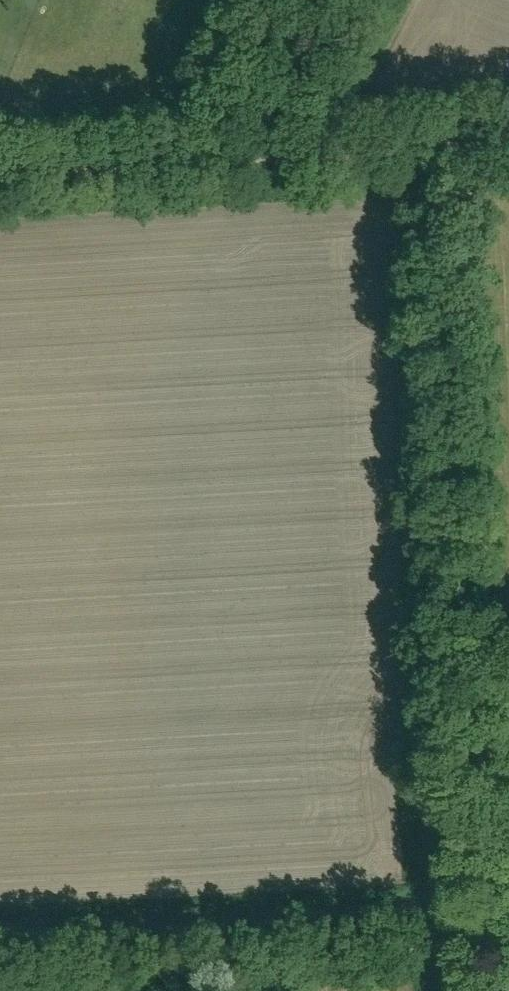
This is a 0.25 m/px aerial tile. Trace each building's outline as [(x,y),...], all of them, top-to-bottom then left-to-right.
[(196,981),(184,982),(185,990),(197,990),(196,981)]
